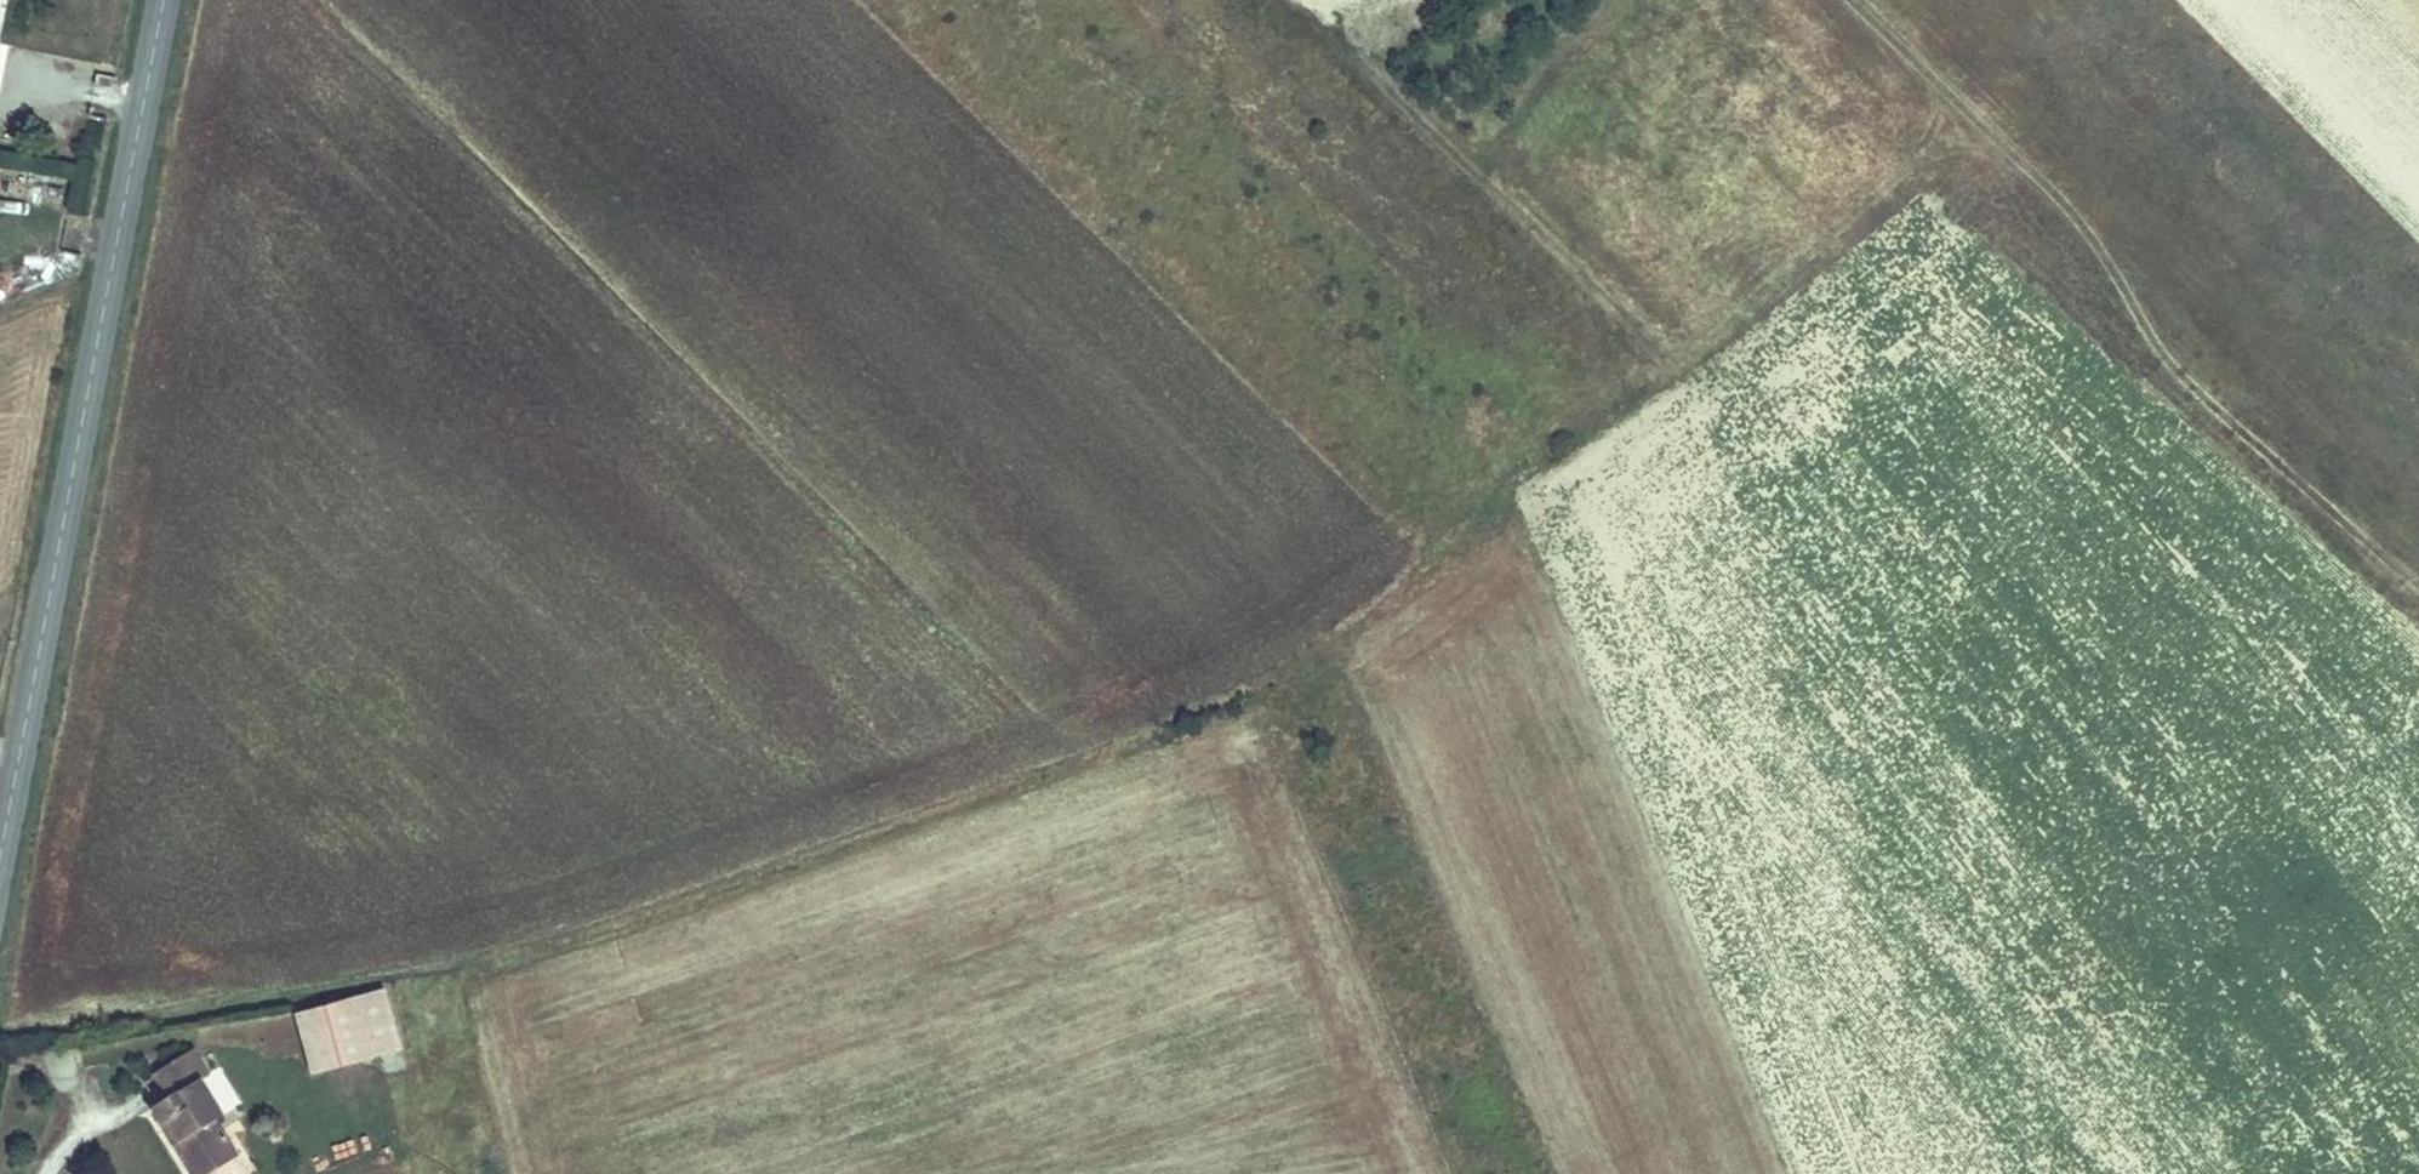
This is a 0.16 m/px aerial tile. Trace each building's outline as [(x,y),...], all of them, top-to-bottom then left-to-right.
[(292,1011),(311,1075),(403,1048),(385,985),(292,1011)] [(156,1114),(159,1121),(160,1122),(168,1126),(174,1133),(179,1146),(190,1166),(196,1173),(221,1173),(245,1158),(221,1120),(229,1115),(207,1081),(211,1077),(194,1052),(155,1078),(171,1104),(156,1114)]
